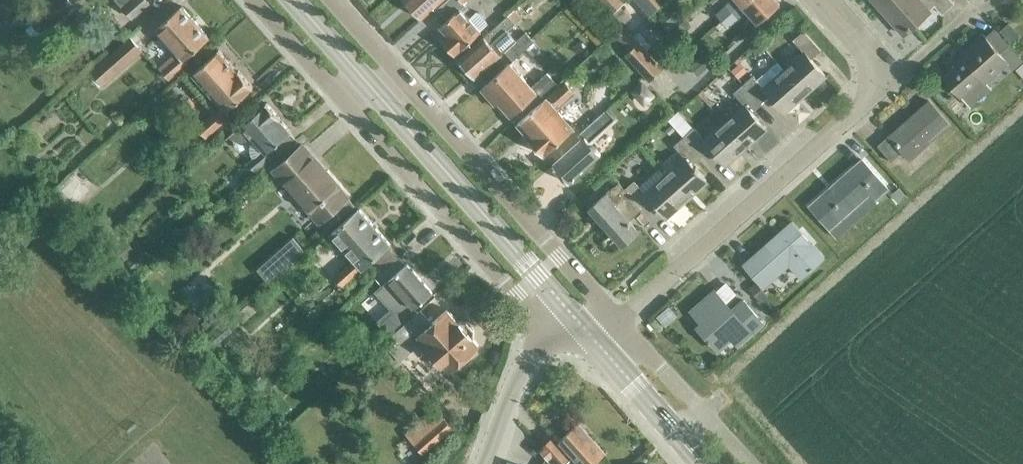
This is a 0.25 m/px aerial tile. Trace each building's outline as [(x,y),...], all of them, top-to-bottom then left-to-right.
[(70,0),(51,0),(30,19),(44,34),(75,5),(70,0)] [(149,0),(132,0),(125,7),(133,17),(150,2),(149,0)] [(422,17),(440,0),(407,0),(422,17)] [(437,9),(447,19),(439,26),(448,36),(443,40),(455,54),(480,32),(479,31),(486,25),(487,22),(479,12),(475,13),(469,19),(463,13),(468,8),(464,4),(466,3),(464,1),(465,0),(447,0),(437,9)] [(612,13),(619,7),(623,2),(622,0),(600,0),(612,13)] [(640,7),(648,16),(660,5),(655,0),(648,0),(640,7)] [(715,14),(722,21),(745,0),(731,0),(715,14)] [(777,0),(745,0),(722,21),(727,27),(747,10),(758,22),(780,3),(777,0)] [(930,10),(935,6),(942,14),(955,3),(952,0),(874,0),(904,34),(930,10)] [(185,57),(209,36),(184,5),(156,28),(178,55),(162,69),(169,78),(189,62),(185,57)] [(619,7),(612,13),(623,25),(630,18),(619,7)] [(517,40),(507,29),(514,23),(508,15),(459,59),(475,77),(505,50),(513,60),(534,41),(526,31),(517,40)] [(668,18),(662,23),(670,32),(675,27),(668,18)] [(684,19),(675,27),(681,34),(691,26),(684,19)] [(1008,22),(997,33),(1007,45),(1019,35),(1008,22)] [(650,80),(664,68),(625,25),(616,33),(631,49),(626,53),(650,80)] [(805,51),(785,68),(806,93),(827,75),(813,58),(822,50),(804,30),(794,38),(805,51)] [(1007,45),(997,33),(994,30),(986,37),(983,34),(964,50),(968,55),(944,76),(961,96),(981,78),(985,83),(1007,64),(1012,70),(1021,61),(1007,45)] [(129,37),(92,72),(104,85),(141,49),(129,37)] [(227,109),(253,86),(239,69),(237,71),(220,50),(194,72),(222,105),(198,126),(206,136),(232,114),(227,109)] [(698,77),(717,61),(707,50),(689,66),(698,77)] [(740,61),(731,69),(739,77),(748,69),(740,61)] [(806,93),(785,68),(779,61),(759,78),(754,73),(744,83),(762,103),(772,95),(785,110),(806,93)] [(540,103),(560,86),(548,72),(531,86),(511,62),(483,86),(496,100),(498,98),(511,113),(533,95),(540,103)] [(642,77),(631,87),(638,95),(643,102),(655,92),(642,77)] [(560,86),(540,103),(518,122),(530,136),(544,153),(575,127),(558,107),(576,91),(567,80),(560,86)] [(762,103),(744,83),(734,91),(745,104),(725,121),(746,145),(767,127),(753,111),(762,103)] [(911,161),(951,126),(928,99),(889,133),(889,134),(878,144),(892,159),(902,150),(911,161)] [(267,101),(242,123),(253,135),(256,139),(251,143),(250,147),(250,153),(252,157),(249,160),(256,169),(271,156),(274,159),(297,139),(290,132),(291,131),(279,117),(280,116),(267,101)] [(588,140),(614,118),(606,109),(581,132),(585,136),(553,164),(569,182),(601,154),(588,140)] [(694,127),(684,135),(703,156),(712,148),(725,163),(746,145),(725,121),(705,139),(694,127)] [(673,123),(666,128),(670,134),(677,128),(673,123)] [(685,157),(665,174),(686,197),(707,179),(693,164),(703,156),(684,135),(674,144),(685,157)] [(318,221),(348,195),(304,144),(275,170),(318,221)] [(632,151),(623,159),(627,165),(637,156),(632,151)] [(875,199),(887,188),(862,159),(810,205),(830,227),(869,192),(875,199)] [(635,180),(625,188),(643,208),(653,200),(666,214),(686,197),(665,174),(645,191),(635,180)] [(76,177),(62,190),(73,202),(87,189),(76,177)] [(643,208),(625,188),(619,181),(590,206),(622,244),(637,230),(629,220),(643,208)] [(898,186),(891,193),(899,202),(906,195),(898,186)] [(359,209),(332,233),(355,259),(338,274),(345,282),(373,257),(383,269),(384,270),(400,255),(359,209)] [(801,277),(823,256),(795,225),(775,243),(771,239),(754,255),(756,258),(747,267),(763,285),(788,263),(801,277)] [(138,252),(127,261),(133,269),(144,260),(138,252)] [(383,269),(375,276),(382,285),(376,290),(393,310),(381,321),(392,333),(405,322),(404,322),(418,310),(415,306),(432,291),(400,255),(384,270),(383,269)] [(756,281),(749,287),(760,300),(767,294),(756,281)] [(736,345),(762,322),(743,300),(733,309),(715,289),(690,311),(701,323),(697,326),(716,349),(730,337),(736,345)] [(256,310),(249,302),(236,313),(243,321),(256,310)] [(418,310),(404,322),(405,322),(392,333),(384,341),(401,360),(417,345),(437,367),(444,362),(450,369),(457,363),(462,363),(471,356),(470,351),(478,344),(472,337),(474,335),(474,328),(465,319),(459,319),(458,321),(447,309),(433,322),(421,308),(419,310),(418,310)] [(214,313),(203,322),(209,329),(219,320),(214,313)] [(453,426),(444,417),(426,433),(434,443),(453,426)] [(603,452),(578,424),(559,440),(555,435),(540,448),(546,455),(541,463),(589,463),(603,452)]
